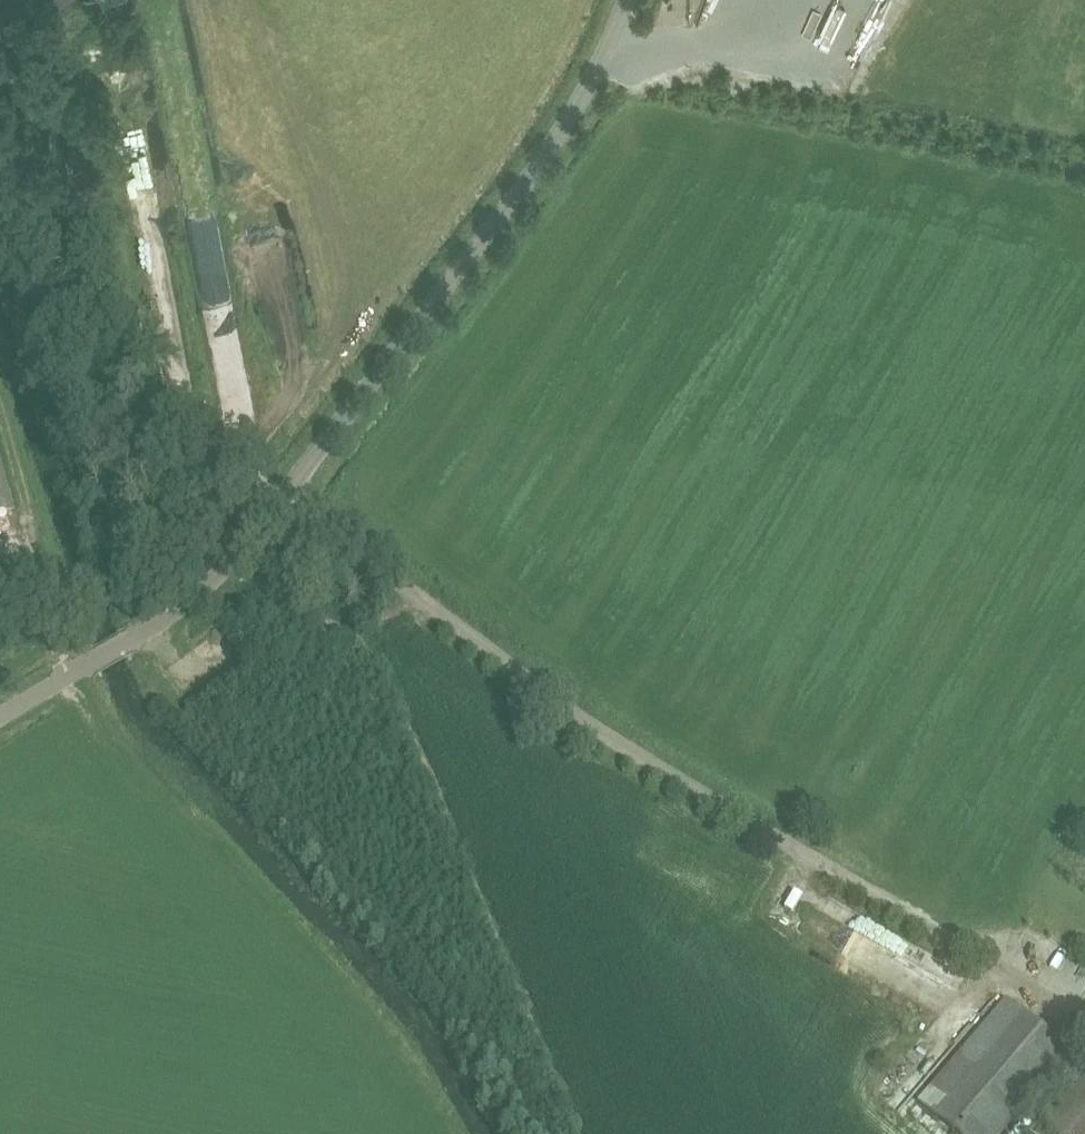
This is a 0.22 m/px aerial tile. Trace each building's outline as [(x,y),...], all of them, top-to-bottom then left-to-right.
[(14,512),(0,457),(0,516),(14,512)] [(916,1101),(955,1133),(1010,1133),(1058,1079),(1072,1091),(1084,1076),(1084,1069),(1005,998),(916,1101)] [(1072,1091),(1035,1133),(1084,1133),(1084,1076),(1072,1091)]
